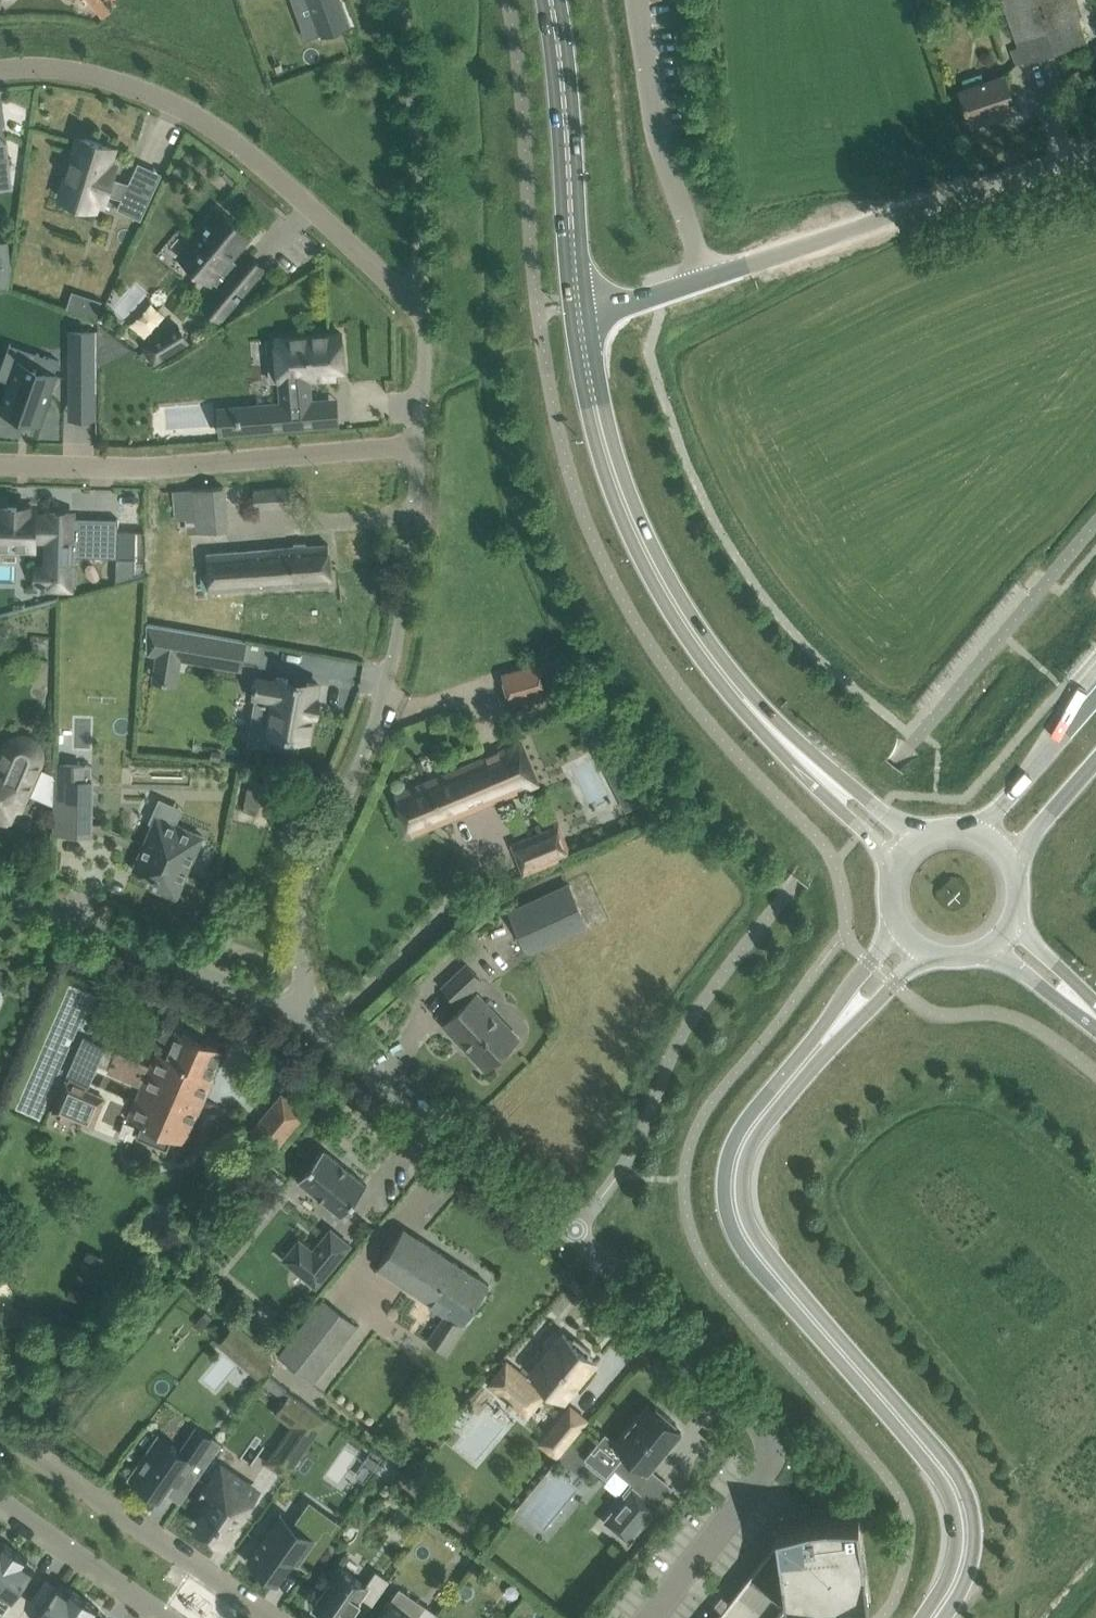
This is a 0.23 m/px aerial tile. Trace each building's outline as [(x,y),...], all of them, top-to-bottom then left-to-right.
[(103,0),(91,0),(88,2),(101,18),(111,10),(103,0)] [(321,35),(322,36),(350,25),(341,0),(308,0),(321,35)] [(1009,19),(1016,40),(1018,48),(1011,50),(1016,65),(1024,62),(1025,64),(1087,42),(1078,18),(1072,0),(1002,0),(1009,19)] [(1005,76),(960,91),(970,121),(997,111),(999,116),(1017,110),(1015,104),(1016,103),(1014,98),(1013,99),(1010,90),(1005,76)] [(129,183),(113,178),(117,166),(108,163),(114,147),(80,136),(66,184),(88,191),(86,197),(105,203),(108,195),(121,199),(117,209),(141,220),(153,194),(129,183)] [(12,187),(8,156),(0,157),(0,189),(12,187)] [(210,299),(226,313),(238,298),(239,298),(242,294),(258,274),(242,261),(239,265),(232,258),(250,236),(219,210),(208,223),(208,222),(204,226),(205,227),(192,241),(201,249),(199,252),(202,255),(192,267),(211,283),(213,281),(220,287),(210,299)] [(14,285),(10,239),(0,240),(0,286),(14,285)] [(75,290),(69,307),(98,317),(104,299),(75,290)] [(155,362),(188,342),(177,324),(144,345),(155,362)] [(98,332),(72,332),(72,392),(98,392),(98,332)] [(328,369),(344,368),(341,333),(287,337),(289,362),(269,364),(271,381),(279,380),(281,403),(238,407),(239,417),(237,417),(237,422),(240,422),(241,432),(316,426),(314,400),(311,400),(310,379),(328,377),(328,369)] [(12,383),(3,409),(38,421),(59,361),(36,353),(32,365),(29,364),(28,367),(19,364),(12,383)] [(193,489),(194,503),(226,500),(225,486),(193,489)] [(289,486),(253,489),(254,510),(291,507),(289,486)] [(14,551),(14,548),(34,549),(34,539),(48,540),(48,570),(61,570),(60,587),(46,587),(46,584),(42,583),(42,588),(46,588),(46,587),(70,588),(70,587),(77,587),(78,556),(116,558),(116,584),(116,581),(145,573),(145,531),(118,531),(119,519),(117,519),(116,545),(78,544),(78,537),(72,537),(72,518),(72,513),(49,513),(49,516),(35,516),(35,509),(28,509),(28,508),(0,507),(0,551),(14,551)] [(211,590),(310,584),(331,582),(329,544),(308,546),(308,542),(296,543),(296,546),(208,552),(211,590)] [(181,667),(182,658),(241,669),(246,640),(148,623),(147,654),(155,656),(154,662),(181,667)] [(562,657),(502,675),(510,704),(570,687),(562,657)] [(255,728),(250,757),(295,764),(300,738),(309,740),(313,714),(317,715),(320,700),(316,699),(319,684),(307,682),(308,681),(289,678),(289,679),(277,677),(277,681),(257,677),(254,697),(273,700),(268,730),(255,728)] [(25,733),(21,733),(16,733),(12,735),(8,737),(5,740),(2,743),(0,747),(0,821),(7,824),(15,807),(20,809),(40,763),(43,764),(44,760),(45,755),(44,751),(43,747),(40,743),(37,739),(34,736),(30,734),(25,733)] [(413,837),(538,784),(520,742),(395,795),(413,837)] [(624,811),(641,804),(621,760),(604,767),(624,811)] [(92,779),(84,779),(56,778),(54,833),(91,834),(92,779)] [(264,803),(268,784),(250,780),(250,782),(243,781),(241,789),(248,790),(246,802),(244,811),(258,814),(260,802),(264,803)] [(176,898),(203,836),(157,816),(133,869),(155,879),(151,887),(176,898)] [(558,824),(531,835),(510,844),(523,875),(572,855),(559,823),(558,824)] [(528,954),(536,950),(589,926),(569,882),(508,911),(528,954)] [(458,1003),(482,980),(466,964),(442,986),(458,1003)] [(486,1068),(501,1053),(519,1038),(477,993),(444,1024),(486,1068)] [(129,1118),(142,1124),(137,1136),(167,1149),(172,1137),(185,1142),(213,1077),(211,1076),(222,1050),(178,1031),(166,1057),(158,1053),(129,1118)] [(106,1047),(107,1046),(84,1036),(51,1112),(93,1130),(107,1098),(86,1089),(88,1084),(89,1085),(98,1064),(106,1047)] [(276,1149),(292,1130),(305,1113),(282,1094),(268,1111),(253,1129),(276,1149)] [(348,1208),(367,1185),(323,1149),(299,1179),(329,1204),(342,1215),(348,1208)] [(317,1289),(353,1245),(331,1226),(294,1270),(317,1289)] [(404,1228),(379,1267),(447,1312),(429,1340),(445,1351),(489,1284),(404,1228)] [(278,1355),(313,1382),(357,1326),(322,1299),(278,1355)] [(507,1363),(490,1383),(509,1399),(507,1402),(510,1405),(513,1402),(527,1414),(548,1388),(564,1401),(590,1369),(596,1362),(597,1361),(596,1360),(590,1356),(589,1354),(592,1350),(575,1337),(572,1340),(564,1333),(526,1379),(507,1363)] [(657,1407),(654,1409),(648,1404),(616,1443),(606,1435),(586,1458),(589,1460),(586,1463),(607,1480),(615,1470),(625,1459),(644,1476),(681,1432),(675,1426),(677,1424),(657,1407)] [(297,1461),(327,1419),(307,1405),(277,1447),(297,1461)] [(570,1407),(550,1431),(566,1444),(586,1419),(570,1407)] [(159,1435),(130,1477),(160,1498),(165,1491),(174,1479),(189,1490),(213,1454),(189,1437),(180,1450),(159,1435)] [(557,1480),(574,1493),(587,1476),(571,1463),(557,1480)] [(215,1498),(197,1524),(222,1542),(258,1490),(222,1465),(205,1490),(215,1498)] [(656,1507),(634,1488),(632,1487),(625,1495),(604,1520),(628,1540),(656,1507)] [(280,1516),(249,1560),(261,1569),(270,1576),(271,1575),(277,1580),(281,1574),(292,1559),(308,1570),(342,1523),(332,1516),(332,1517),(322,1510),(315,1520),(314,1519),(305,1533),(292,1524),(280,1516)] [(787,1610),(869,1600),(859,1518),(801,1525),(776,1528),(778,1540),(747,1579),(787,1610)] [(0,1541),(0,1570),(15,1549),(2,1540),(0,1542),(0,1541)] [(30,1598),(18,1589),(35,1566),(27,1560),(28,1558),(15,1549),(0,1570),(0,1611),(2,1613),(3,1612),(11,1617),(16,1617),(30,1598)] [(323,1617),(344,1617),(350,1611),(351,1611),(359,1599),(358,1598),(361,1595),(373,1603),(389,1579),(376,1570),(366,1584),(340,1567),(331,1581),(330,1580),(313,1605),(326,1614),(323,1617)] [(84,1597),(69,1586),(67,1588),(59,1583),(42,1606),(30,1598),(16,1617),(69,1617),(84,1597)] [(106,1615),(98,1610),(99,1608),(84,1597),(69,1617),(104,1617),(106,1615)] [(389,1601),(381,1613),(377,1617),(414,1617),(389,1601)] [(438,1614),(425,1604),(416,1617),(435,1617),(438,1614)]
